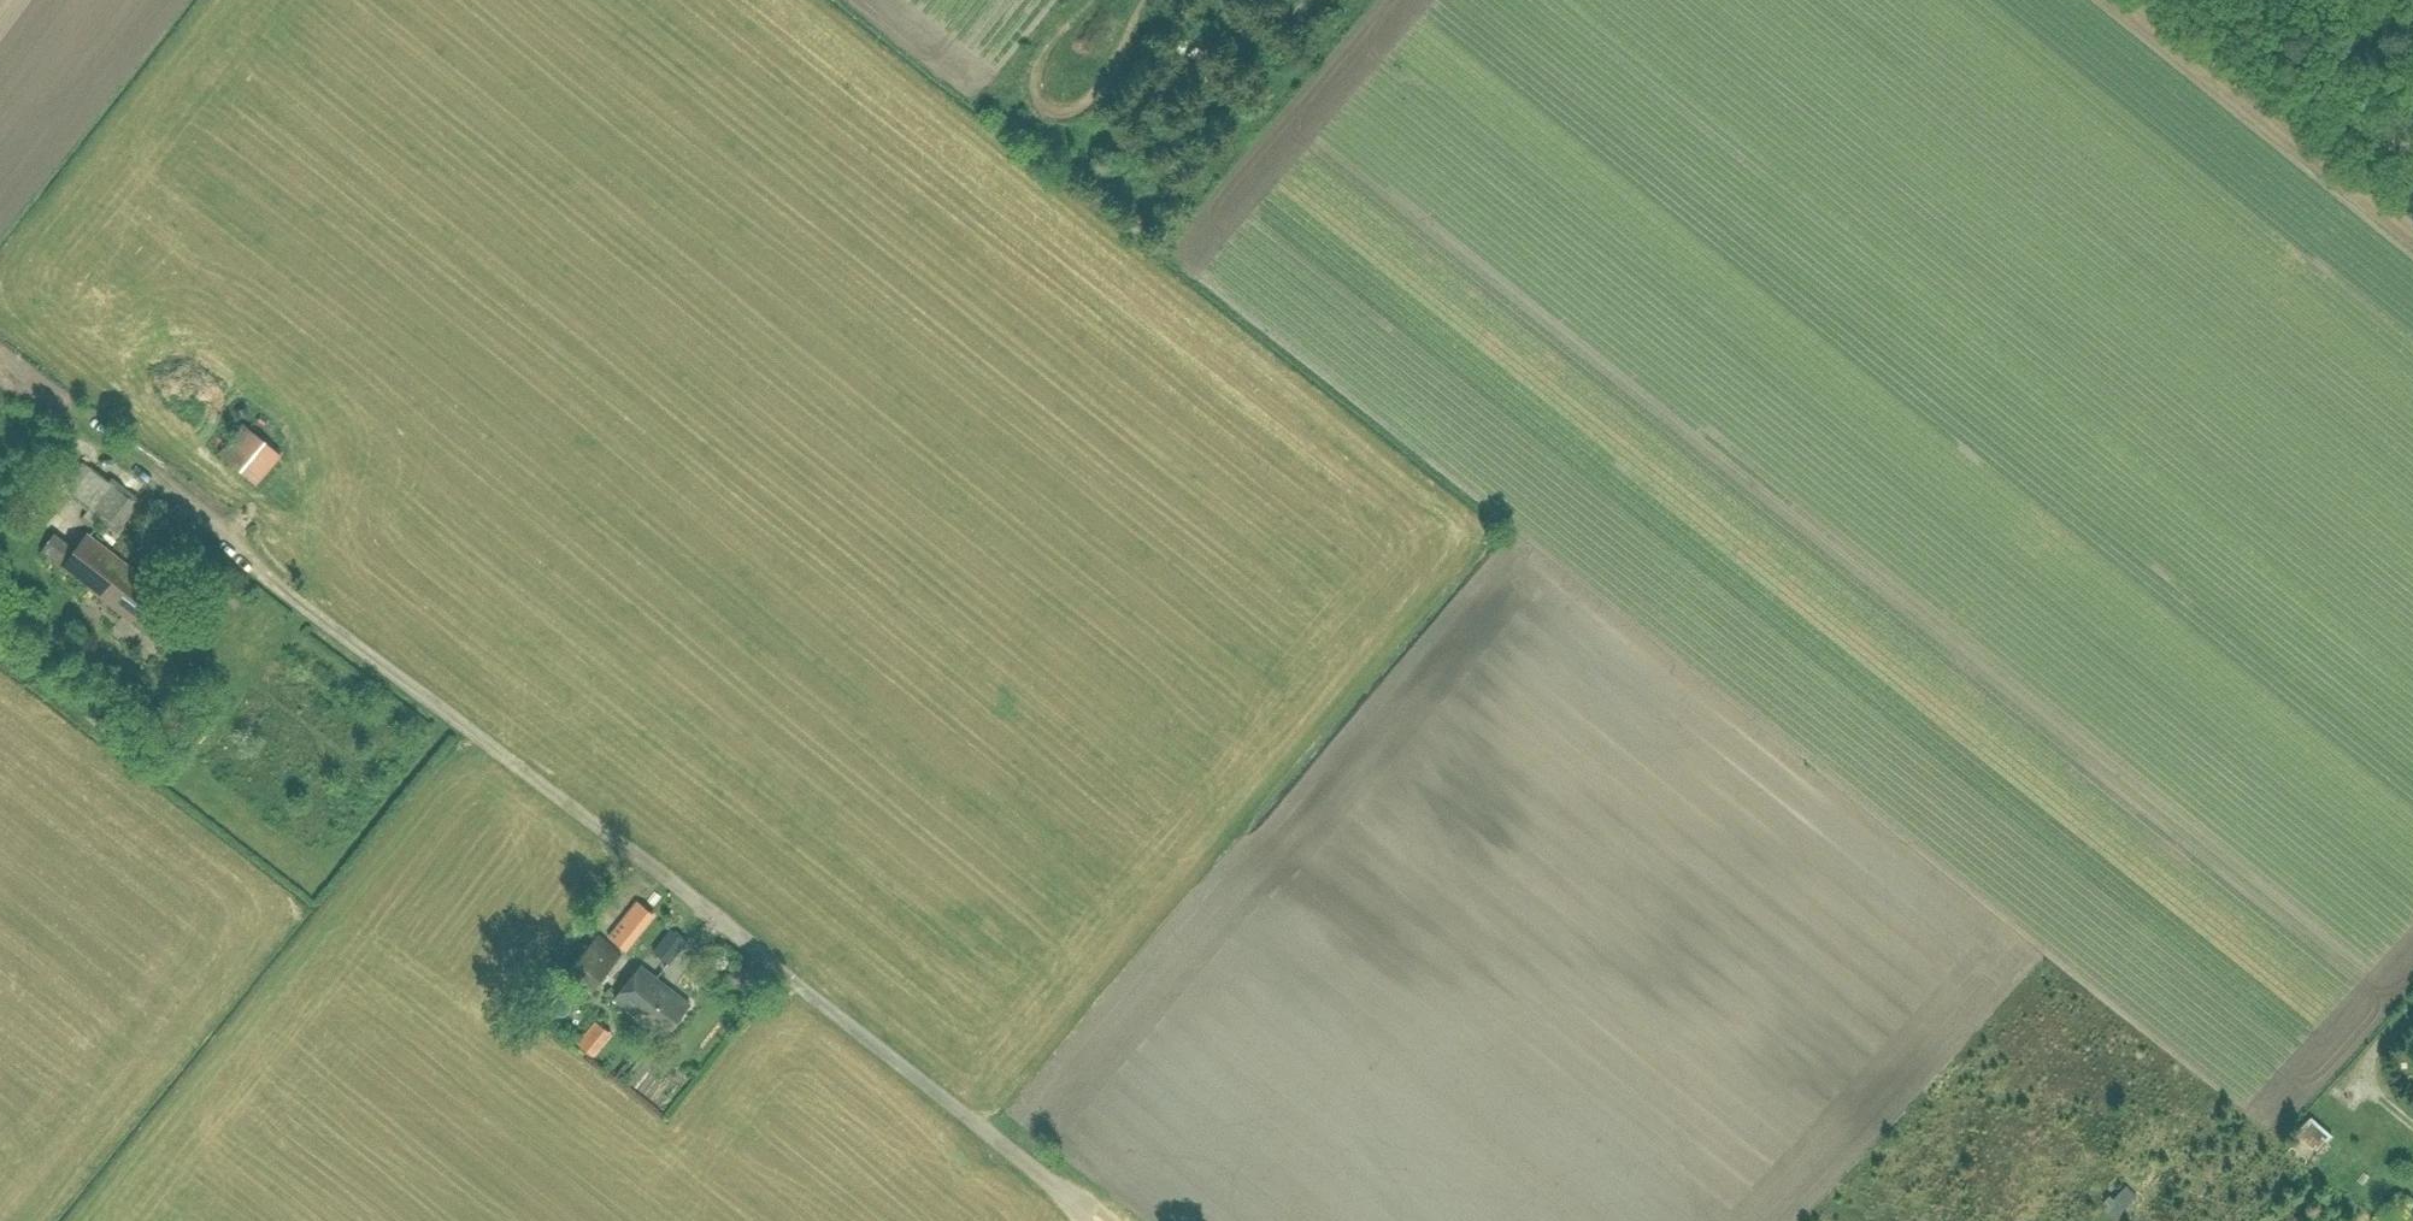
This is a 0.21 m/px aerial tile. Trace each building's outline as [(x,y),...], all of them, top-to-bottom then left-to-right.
[(252,417),(226,446),(259,475),(284,447),(252,417)] [(133,466),(126,476),(145,489),(152,480),(133,466)] [(112,479),(110,482),(82,518),(94,527),(105,514),(120,526),(140,501),(112,479)] [(61,566),(103,598),(165,646),(191,613),(87,533),(61,566)] [(41,550),(61,566),(74,549),(54,534),(41,550)] [(609,935),(625,947),(653,914),(637,901),(609,935)] [(654,950),(669,962),(686,941),(670,929),(654,950)] [(598,934),(570,970),(593,988),(621,952),(598,934)] [(615,998),(663,1036),(689,1003),(642,965),(615,998)] [(594,1020),(576,1042),(593,1055),(612,1033),(594,1020)] [(2295,1131),(2318,1150),(2332,1135),(2310,1115),(2295,1131)]
